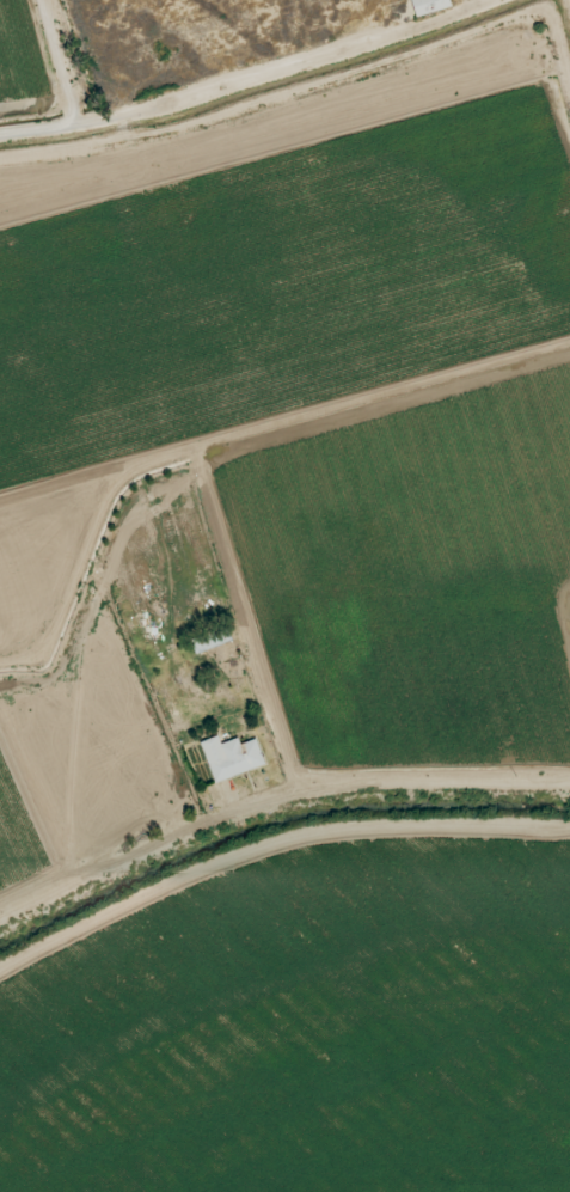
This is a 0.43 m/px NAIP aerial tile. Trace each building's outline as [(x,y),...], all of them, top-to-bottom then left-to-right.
[(417,18),(452,7),(450,0),(411,0),(417,18)] [(233,640),(227,625),(191,640),(197,655),(233,640)] [(256,739),(241,744),(238,738),(221,744),(218,736),(201,742),(215,783),(265,765),(256,739)]
